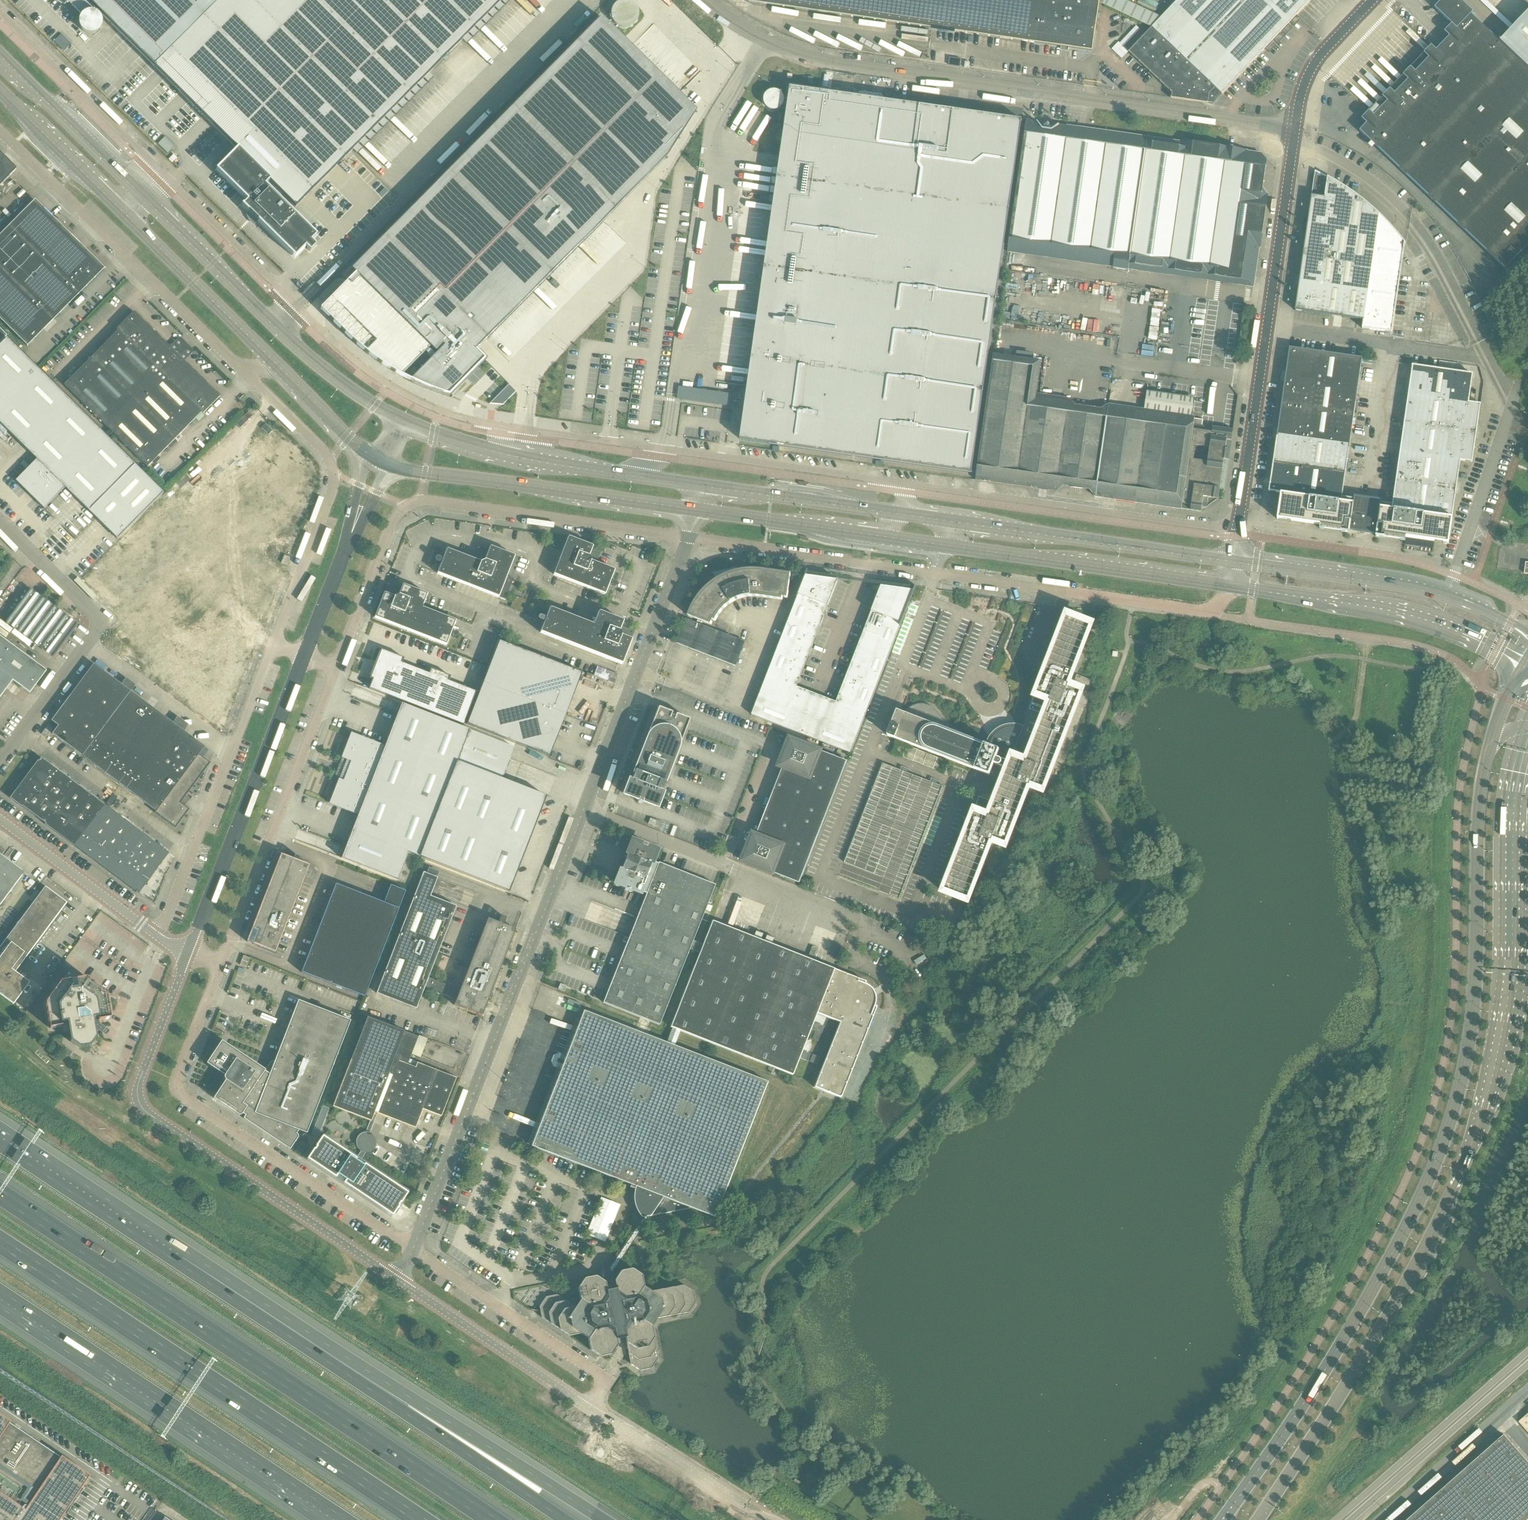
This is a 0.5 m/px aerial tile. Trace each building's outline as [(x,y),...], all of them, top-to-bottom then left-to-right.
[(64,5),(68,1),(82,15),(81,16),(80,17),(80,18),(79,20),(79,21),(79,22),(79,24),(79,25),(80,26),(80,28),(81,29),(82,30),(83,31),(84,32),(85,33),(86,33),(88,34),(89,34),(90,34),(92,34),(93,34),(94,33),(96,33),(97,32),(98,31),(99,30),(100,29),(100,28),(101,27),(102,25),(102,24),(102,23),(102,21),(102,20),(101,19),(101,17),(100,16),(99,15),(99,14),(97,13),(98,11),(154,67),(164,57),(221,0),(60,0),(64,5)] [(238,148),(239,149),(270,180),(269,181),(278,190),(295,207),(299,203),(326,176),(366,136),(502,0),(221,0),(164,57),(154,67),(157,69),(210,123),(237,149),(238,148)] [(638,16),(638,13),(637,10),(636,7),(634,4),(631,2),(628,1),(625,0),(621,1),(618,2),(615,4),(613,6),(611,9),(611,12),(610,15),(610,18),(611,21),(612,23),(614,25),(617,27),(620,28),(623,28),(625,28),(629,27),(631,26),(634,24),(636,22),(637,19),(638,16)] [(1234,82),(1297,15),(1296,14),(1306,3),(1307,4),(1308,3),(1307,3),(1310,0),(1177,0),(1161,17),(1125,0),(749,0),(749,2),(1092,51),(1099,2),(1152,27),(1129,52),(1172,93),(1171,98),(1208,103),(1209,94),(1215,88),(1226,75),(1234,82)] [(1449,36),(1527,111),(1527,11),(1499,41),(1471,15),(1473,12),(1460,0),(1442,0),(1434,8),(1452,24),(1444,32),(1449,36)] [(430,360),(410,380),(411,381),(414,383),(414,382),(419,385),(424,387),(429,389),(438,392),(444,395),(444,394),(449,396),(455,389),(456,389),(460,385),(459,385),(483,361),(474,352),(553,272),(580,244),(666,157),(696,111),(600,17),(350,271),(435,355),(430,360)] [(1124,47),(1129,51),(1145,34),(1140,29),(1124,47)] [(54,41),(64,51),(71,44),(61,34),(54,41)] [(1401,87),(1527,205),(1527,111),(1449,36),(1401,87)] [(1222,95),(1234,82),(1226,75),(1215,88),(1222,95)] [(1021,119),(825,92),(789,86),(739,440),(825,452),(971,472),(1021,119)] [(1401,87),(1359,131),(1505,269),(1527,245),(1527,205),(1401,87)] [(784,103),(784,101),(784,100),(784,99),(783,96),(782,94),(780,92),(777,91),(775,90),(772,90),(770,91),(767,93),(766,95),(765,98),(764,100),(765,103),(766,106),(767,108),(769,109),(772,110),(775,111),(777,110),(780,109),(782,107),(783,105),(784,104),(784,103)] [(1083,263),(1113,267),(1120,220),(1134,223),(1146,137),(1067,126),(1067,127),(1059,126),(1059,125),(1052,130),(1043,129),(1037,122),(1037,123),(1029,122),(1030,121),(1029,120),(1010,253),(1032,256),(1049,258),(1083,263)] [(165,137),(157,144),(167,154),(175,146),(165,137)] [(1120,220),(1113,267),(1113,268),(1128,270),(1129,263),(1248,280),(1255,275),(1267,195),(1266,195),(1261,188),(1265,160),(1260,154),(1146,137),(1134,223),(1120,220)] [(316,236),(274,195),(278,190),(269,181),(270,180),(239,149),(217,171),(247,201),(242,206),(253,217),(251,219),(256,223),(258,221),(294,258),(305,247),(309,251),(315,246),(312,243),(310,241),(316,236)] [(16,169),(0,153),(0,185),(16,169)] [(1373,234),(1376,211),(1373,208),(1367,203),(1359,197),(1354,193),(1350,190),(1339,183),(1327,177),(1315,170),(1307,224),(1373,234)] [(17,218),(18,219),(52,252),(68,235),(61,227),(61,226),(60,226),(52,218),(53,218),(52,217),(51,218),(43,210),(44,209),(43,209),(35,202),(36,201),(35,200),(34,201),(35,202),(27,209),(26,209),(26,210),(18,218),(18,217),(17,218)] [(1376,211),(1373,234),(1369,262),(1365,291),(1361,320),(1363,320),(1362,329),(1392,333),(1405,244),(1406,244),(1403,240),(1400,236),(1396,232),(1392,227),(1386,221),(1380,215),(1376,211)] [(52,252),(18,219),(10,227),(10,226),(9,227),(2,235),(1,235),(0,235),(1,236),(0,237),(0,305),(52,252)] [(1307,224),(1303,253),(1369,262),(1373,234),(1307,224)] [(68,235),(52,252),(0,305),(0,318),(1,320),(2,321),(2,320),(10,328),(10,329),(11,329),(19,336),(18,337),(19,337),(27,345),(26,345),(27,346),(28,345),(27,345),(35,337),(36,337),(36,336),(43,328),(44,329),(45,328),(44,328),(52,320),(53,320),(53,319),(60,311),(61,312),(62,311),(61,311),(69,303),(70,303),(69,302),(77,294),(78,295),(78,294),(86,286),(87,286),(86,285),(94,277),(95,278),(95,277),(103,269),(104,269),(103,268),(95,261),(95,260),(95,259),(94,260),(86,252),(87,252),(86,251),(85,252),(78,244),(78,243),(77,243),(69,235),(70,235),(69,234),(68,235)] [(1303,253),(1299,281),(1365,291),(1369,262),(1303,253)] [(1295,310),(1361,320),(1365,291),(1299,281),(1295,310)] [(118,331),(104,345),(146,385),(176,354),(134,312),(117,329),(118,331)] [(33,498),(44,509),(52,501),(65,488),(66,489),(73,495),(74,497),(89,511),(135,465),(6,338),(0,345),(0,423),(19,442),(27,450),(29,452),(36,459),(37,459),(36,460),(27,469),(16,481),(26,491),(33,498)] [(64,385),(106,426),(146,385),(104,345),(69,380),(64,385)] [(1289,348),(1285,377),(1358,387),(1362,358),(1289,348)] [(176,354),(146,385),(188,426),(201,412),(203,414),(220,397),(176,354)] [(1040,367),(1035,360),(996,354),(978,480),(1056,491),(1057,491),(1063,486),(1090,490),(1095,496),(1095,497),(1201,512),(1202,507),(1207,508),(1208,498),(1218,499),(1224,460),(1229,460),(1233,430),(1202,426),(1203,420),(1194,419),(1194,417),(1108,404),(1108,405),(1102,410),(1075,406),(1070,399),(1036,394),(1040,367)] [(1412,365),(1408,394),(1469,402),(1473,374),(1412,365)] [(1285,377),(1281,406),(1354,416),(1358,387),(1285,377)] [(146,385),(106,426),(147,467),(152,462),(188,426),(146,385)] [(679,387),(677,399),(719,405),(722,405),(724,393),(679,387)] [(1408,394),(1404,423),(1476,433),(1480,404),(1469,402),(1408,394)] [(1281,406),(1277,434),(1349,445),(1354,416),(1281,406)] [(1400,452),(1460,460),(1472,462),(1476,433),(1404,423),(1400,452)] [(1277,434),(1273,463),(1345,473),(1349,445),(1277,434)] [(1400,452),(1396,480),(1456,489),(1460,460),(1400,452)] [(1319,529),(1337,531),(1342,497),(1345,473),(1273,463),(1269,491),(1281,493),(1277,519),(1320,525),(1319,529)] [(135,465),(89,511),(103,525),(117,539),(163,493),(135,465)] [(1396,480),(1392,504),(1387,538),(1405,541),(1406,537),(1448,544),(1456,489),(1396,480)] [(1375,537),(1387,538),(1392,504),(1381,502),(1381,501),(1372,499),(1371,500),(1363,499),(1363,498),(1354,497),(1354,498),(1342,497),(1337,531),(1375,537)] [(568,537),(564,545),(553,574),(553,575),(604,595),(609,584),(614,587),(616,586),(616,584),(616,583),(610,580),(614,571),(614,570),(593,562),(593,561),(596,559),(593,554),(591,555),(589,554),(592,547),(592,546),(568,537)] [(438,563),(439,562),(441,563),(437,573),(437,574),(505,600),(513,579),(507,576),(514,556),(490,547),(489,547),(485,558),(484,558),(483,556),(478,559),(478,560),(478,561),(447,549),(446,549),(442,559),(440,559),(440,558),(437,557),(435,558),(434,560),(435,562),(438,563)] [(281,563),(287,565),(290,557),(284,555),(281,563)] [(743,598),(738,572),(737,568),(737,567),(712,574),(713,574),(714,576),(713,577),(713,578),(714,578),(714,579),(715,579),(716,579),(717,581),(715,582),(712,584),(709,587),(707,588),(707,587),(704,590),(702,592),(700,595),(698,597),(696,600),(694,603),(692,606),(691,609),(690,611),(688,616),(698,620),(696,623),(687,619),(677,643),(735,666),(744,641),(702,625),(704,622),(711,625),(713,620),(715,621),(718,616),(720,613),(721,611),(723,609),(725,607),(727,606),(729,604),(731,603),(733,601),(736,600),(738,599),(739,599),(742,598),(743,598)] [(739,572),(738,572),(743,598),(744,597),(747,597),(750,596),(753,596),(756,596),(758,596),(761,597),(764,597),(767,598),(782,600),(783,597),(787,598),(789,590),(791,591),(793,586),(789,584),(791,574),(765,570),(758,569),(750,569),(750,570),(747,571),(743,571),(739,572)] [(808,570),(798,594),(828,606),(838,580),(806,576),(808,571),(808,570)] [(384,593),(383,593),(374,617),(374,618),(445,645),(446,645),(450,635),(452,636),(452,637),(455,638),(457,637),(458,635),(457,632),(455,631),(453,632),(451,631),(455,621),(455,620),(421,608),(422,605),(423,605),(427,595),(427,594),(403,585),(402,585),(399,593),(398,592),(397,591),(392,594),(392,595),(392,596),(384,593)] [(881,586),(872,611),(902,623),(916,586),(915,586),(913,591),(881,586)] [(30,590),(6,622),(53,657),(77,625),(65,616),(64,617),(53,609),(54,608),(53,607),(53,608),(42,600),(42,599),(30,590)] [(798,594),(791,614),(821,626),(829,606),(828,606),(798,594)] [(593,625),(585,622),(549,608),(549,609),(545,618),(539,616),(538,617),(537,619),(538,620),(544,623),(540,632),(540,633),(621,664),(622,664),(631,640),(630,640),(623,637),(624,635),(626,634),(623,628),(621,630),(620,629),(623,622),(623,621),(622,621),(598,612),(593,625)] [(871,611),(860,641),(890,653),(902,623),(872,611),(871,611)] [(791,614),(779,644),(809,656),(821,626),(791,614)] [(1066,614),(1022,728),(1062,743),(1083,690),(1082,690),(1071,685),(1071,686),(1068,685),(1092,625),(1092,624),(1081,620),(1080,620),(1078,619),(1078,618),(1077,618),(1067,614),(1066,614)] [(13,681),(30,693),(46,671),(0,636),(0,697),(13,681)] [(489,667),(482,683),(565,715),(566,712),(564,711),(571,693),(565,691),(571,676),(579,679),(582,673),(498,641),(489,667)] [(860,641),(848,672),(878,683),(890,653),(860,641)] [(779,644),(767,675),(797,687),(809,656),(779,644)] [(372,679),(368,689),(462,725),(475,692),(447,681),(449,677),(430,669),(428,674),(401,663),(403,659),(380,650),(369,678),(372,679)] [(93,664),(51,721),(58,726),(52,734),(82,756),(156,811),(154,813),(175,828),(189,810),(180,803),(210,763),(199,755),(205,747),(93,664)] [(608,681),(614,684),(618,675),(611,672),(608,681)] [(848,672),(836,702),(866,714),(878,683),(848,672)] [(751,715),(801,734),(817,694),(797,687),(767,675),(751,715)] [(1075,680),(1088,686),(1090,680),(1077,675),(1075,680)] [(565,715),(482,683),(466,724),(515,743),(549,757),(551,751),(543,748),(546,742),(549,733),(554,735),(555,735),(561,719),(562,717),(564,718),(565,715)] [(817,694),(801,734),(851,754),(866,714),(836,702),(817,694)] [(350,733),(346,744),(340,758),(350,762),(349,764),(348,764),(347,764),(347,765),(346,766),(346,767),(347,768),(343,781),(338,779),(330,799),(359,811),(341,858),(398,880),(408,853),(509,892),(546,796),(501,779),(514,747),(505,744),(401,704),(385,744),(384,746),(379,744),(350,733)] [(1062,743),(1022,728),(1020,728),(1018,727),(1016,727),(1014,727),(1012,727),(1010,727),(1008,727),(1006,727),(1005,728),(1003,729),(1001,729),(998,731),(997,732),(995,734),(994,735),(993,737),(991,738),(990,740),(989,742),(989,744),(988,745),(967,737),(964,736),(961,735),(959,733),(956,731),(954,730),(951,728),(949,726),(947,723),(945,721),(943,719),(941,716),(939,713),(937,712),(936,710),(934,708),(932,707),(930,706),(929,705),(927,705),(923,704),(921,704),(919,704),(917,704),(916,705),(914,705),(912,706),(911,707),(909,708),(908,709),(907,710),(905,712),(904,713),(898,711),(897,710),(897,711),(887,735),(888,736),(989,775),(990,775),(990,774),(991,771),(1003,776),(995,796),(988,816),(982,813),(982,812),(981,812),(981,811),(980,811),(979,811),(978,812),(974,810),(945,884),(942,891),(943,892),(954,896),(955,896),(957,897),(968,902),(969,901),(992,841),(994,842),(1005,847),(1006,847),(1006,846),(1029,786),(1032,787),(1043,792),(1044,791),(1062,743)] [(658,708),(644,744),(633,772),(633,773),(632,775),(632,776),(632,777),(631,777),(631,779),(630,780),(624,794),(655,806),(661,792),(660,792),(660,791),(661,789),(661,788),(661,787),(662,787),(662,785),(663,785),(663,784),(664,784),(688,720),(675,715),(673,720),(669,718),(671,713),(658,708)] [(48,725),(41,734),(46,738),(53,728),(48,725)] [(783,768),(771,798),(825,818),(847,761),(821,751),(820,751),(820,750),(819,750),(812,747),(810,746),(810,747),(800,743),(800,742),(799,742),(798,742),(790,739),(779,766),(783,768)] [(41,758),(26,778),(57,801),(72,781),(41,758)] [(20,805),(42,821),(57,801),(26,778),(11,798),(20,805)] [(42,821),(74,845),(104,805),(72,781),(57,801),(42,821)] [(825,818),(771,798),(757,835),(753,834),(742,861),(751,865),(752,865),(763,869),(762,869),(764,870),(771,872),(771,873),(772,873),(773,873),(800,883),(825,818)] [(74,845),(106,869),(136,829),(104,805),(74,845)] [(648,824),(656,827),(658,821),(650,818),(648,824)] [(136,829),(106,869),(139,893),(169,853),(136,829)] [(646,894),(625,947),(602,1003),(659,1025),(715,885),(658,862),(658,864),(651,861),(655,851),(632,842),(625,860),(622,859),(620,864),(623,865),(615,883),(639,892),(639,891),(646,894)] [(246,942),(275,953),(309,865),(298,861),(299,858),(300,858),(300,857),(294,855),(293,859),(280,854),(246,942)] [(24,873),(0,855),(0,905),(24,873)] [(487,1003),(515,929),(503,925),(506,918),(500,916),(497,922),(487,918),(460,987),(461,988),(460,990),(428,977),(456,906),(430,896),(437,878),(423,872),(376,993),(416,1009),(424,987),(456,999),(455,1001),(453,1005),(460,1008),(482,1016),(482,1014),(485,1007),(485,1008),(486,1008),(486,1007),(487,1007),(487,1006),(488,1006),(487,1005),(487,1004),(486,1004),(487,1002),(487,1003)] [(301,972),(364,997),(405,891),(390,885),(383,903),(335,884),(301,972)] [(45,886),(4,941),(26,958),(67,903),(45,886)] [(792,1075),(816,1013),(833,969),(711,921),(670,1027),(792,1075)] [(4,941),(0,947),(0,995),(13,1004),(29,983),(15,972),(26,958),(4,941)] [(243,956),(241,962),(240,965),(246,967),(249,958),(243,956)] [(67,1023),(69,1037),(70,1043),(79,1049),(90,1047),(96,1038),(94,1027),(95,1027),(96,1027),(97,1027),(98,1027),(98,1026),(99,1026),(99,1025),(99,1024),(99,1023),(98,1022),(99,1021),(111,1019),(107,993),(71,968),(46,1003),(50,1029),(62,1027),(62,1024),(67,1023)] [(833,969),(816,1013),(839,1022),(814,1087),(840,1098),(876,1006),(873,1005),(874,1002),(875,998),(874,995),(872,991),(870,988),(867,986),(864,984),(865,982),(833,969)] [(558,989),(564,992),(566,986),(560,984),(558,989)] [(224,1079),(225,1080),(213,1098),(238,1115),(239,1115),(240,1115),(241,1115),(242,1113),(245,1115),(243,1118),(289,1149),(290,1149),(298,1138),(298,1137),(298,1136),(298,1135),(297,1134),(296,1134),(299,1130),(307,1133),(350,1021),(298,1000),(274,1062),(273,1061),(271,1061),(270,1062),(265,1070),(222,1041),(221,1041),(206,1063),(206,1064),(207,1064),(224,1075),(224,1077),(224,1079)] [(767,1082),(635,1031),(583,1011),(566,1056),(558,1053),(553,1055),(550,1061),(553,1067),(561,1070),(531,1146),(635,1186),(634,1189),(634,1191),(634,1193),(633,1195),(633,1197),(633,1200),(634,1202),(634,1204),(635,1206),(635,1208),(636,1210),(637,1212),(639,1214),(640,1216),(641,1218),(690,1208),(714,1217),(720,1202),(767,1082)] [(456,1078),(439,1071),(417,1063),(415,1067),(407,1064),(418,1037),(367,1017),(332,1106),(370,1121),(365,1133),(363,1133),(362,1134),(361,1134),(360,1135),(359,1136),(358,1137),(358,1138),(357,1139),(357,1140),(357,1141),(356,1143),(356,1144),(357,1145),(357,1146),(358,1147),(358,1148),(359,1149),(360,1150),(361,1150),(356,1158),(322,1136),(315,1146),(316,1146),(314,1149),(314,1148),(307,1159),(335,1178),(337,1175),(345,1180),(343,1183),(392,1216),(399,1205),(398,1205),(400,1203),(407,1193),(364,1164),(363,1165),(359,1163),(369,1148),(373,1146),(368,1136),(369,1134),(377,1113),(415,1128),(422,1109),(441,1116),(446,1104),(456,1078)] [(313,1144),(315,1141),(317,1139),(311,1135),(308,1141),(313,1144)] [(625,1337),(627,1347),(630,1364),(640,1370),(651,1368),(657,1359),(651,1326),(656,1318),(688,1312),(695,1302),(693,1291),(683,1285),(651,1291),(651,1292),(643,1286),(641,1275),(631,1269),(620,1271),(617,1275),(607,1269),(600,1279),(595,1276),(584,1278),(577,1288),(580,1299),(575,1307),(557,1295),(545,1297),(539,1306),(541,1317),(569,1336),(580,1334),(588,1339),(590,1350),(599,1356),(611,1354),(617,1345),(616,1339),(618,1339),(619,1341),(624,1345),(623,1338),(625,1337)] [(1518,1422),(1527,1433),(1527,1413),(1518,1422)] [(89,1477),(0,1417),(0,1519),(59,1519),(89,1477)] [(1527,1518),(1527,1463),(1504,1435),(1407,1519),(1526,1519),(1527,1518)]
